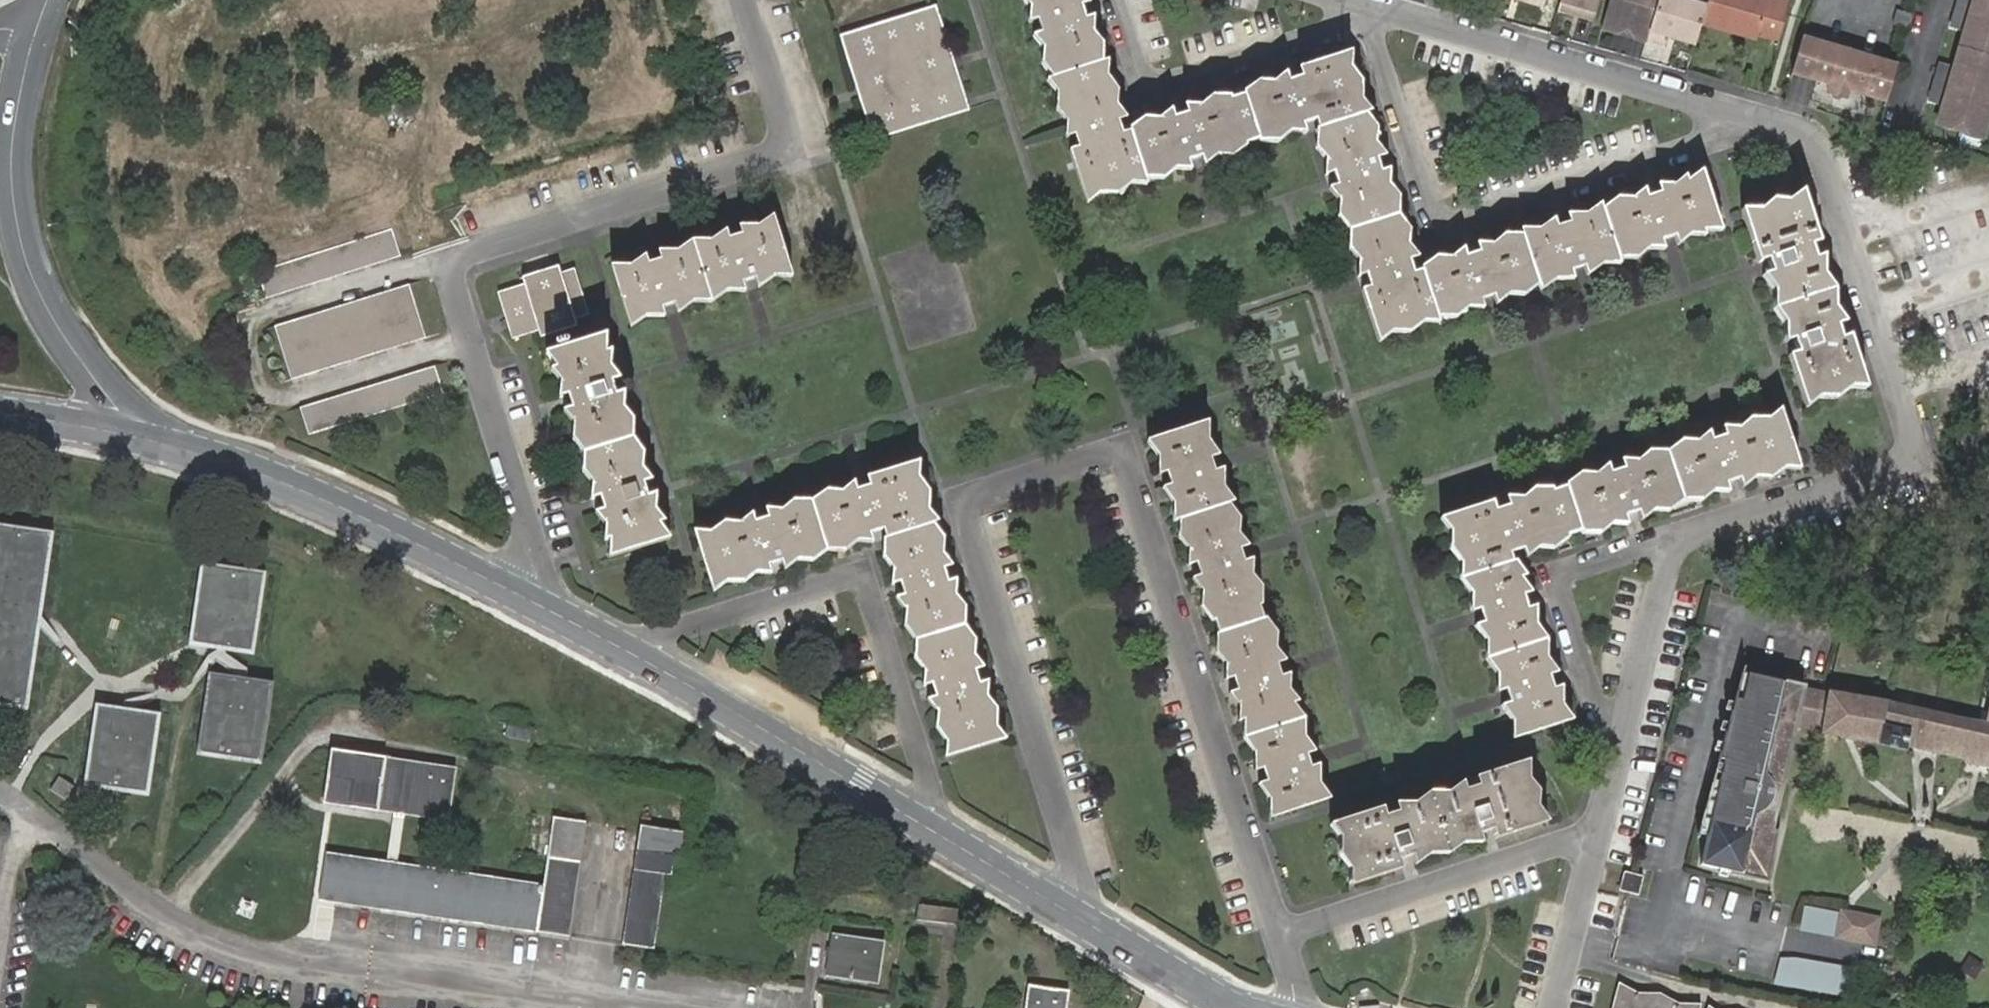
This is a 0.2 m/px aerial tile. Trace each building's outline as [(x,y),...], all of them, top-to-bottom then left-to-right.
[(1352,51),(1130,123),(1091,0),(1023,0),(1088,203),(1200,167),(1312,131),(1329,184),(1361,282),(1380,341),(1491,306),(1583,276),(1673,248),(1721,233),(1715,215),(1702,171),(1420,261),(1352,51)] [(1559,2),(1579,8),(1577,15),(1593,19),(1598,0),(1560,0),(1559,2)] [(1601,27),(1621,33),(1623,27),(1633,30),(1633,31),(1649,36),(1659,0),(1609,0),(1601,27)] [(1707,0),(1659,0),(1649,36),(1663,40),(1665,34),(1695,43),(1701,21),(1707,0)] [(1787,0),(1707,0),(1701,21),(1759,38),(1760,32),(1779,37),(1790,1),(1787,0)] [(1954,12),(1970,17),(1975,0),(1958,0),(1954,12)] [(1970,17),(1988,22),(1988,0),(1975,0),(1970,17)] [(842,35),(845,46),(941,15),(938,4),(897,17),(842,35)] [(1954,12),(1948,32),(1964,36),(1970,17),(1954,12)] [(845,46),(872,130),(968,99),(956,62),(941,15),(845,46)] [(1970,17),(1959,54),(1988,62),(1988,22),(1970,17)] [(1815,82),(1826,47),(1801,39),(1791,75),(1815,82)] [(1897,67),(1826,47),(1815,82),(1827,85),(1887,102),(1897,67)] [(1988,103),(1988,62),(1959,54),(1954,71),(1948,91),(1988,103)] [(1938,67),(1932,87),(1948,91),(1954,71),(1938,67)] [(1848,92),(1827,85),(1825,92),(1847,98),(1848,92)] [(1932,87),(1926,106),(1942,111),(1948,91),(1932,87)] [(1988,114),(1988,103),(1948,91),(1942,111),(1937,129),(1981,142),(1988,114)] [(968,99),(872,130),(876,141),(972,110),(970,104),(968,99)] [(1739,208),(1803,409),(1864,389),(1801,189),(1739,208)] [(735,229),(695,241),(714,302),(754,290),(793,278),(774,217),(735,229)] [(389,233),(256,276),(264,303),(398,260),(389,233)] [(612,267),(631,327),(674,314),(714,302),(695,241),(655,254),(612,267)] [(504,321),(510,341),(586,317),(573,271),(545,280),(496,296),(504,321)] [(272,331),(290,385),(424,342),(406,288),(272,331)] [(594,505),(611,558),(672,539),(608,335),(547,354),(562,404),(594,505)] [(432,369),(299,413),(308,440),(442,398),(432,369)] [(1499,495),(1437,515),(1470,618),(1495,697),(1508,738),(1516,735),(1569,718),(1518,559),(1796,470),(1779,416),(1776,408),(1715,427),(1615,459),(1499,495)] [(1143,439),(1262,817),(1317,799),(1323,797),(1311,757),(1283,668),(1247,554),(1218,461),(1205,419),(1143,439)] [(696,532),(716,593),(877,542),(946,759),(1008,740),(929,489),(921,462),(863,480),(761,511),(696,532)] [(0,526),(0,701),(27,705),(38,627),(39,618),(39,615),(51,533),(0,526)] [(263,572),(205,564),(194,640),(206,642),(252,648),(263,572)] [(242,678),(213,673),(203,749),(261,758),(272,682),(248,678),(242,678)] [(1805,731),(1812,695),(1791,691),(1792,688),(1735,676),(1730,701),(1722,699),(1707,762),(1717,764),(1740,770),(1737,785),(1713,780),(1692,869),(1760,884),(1771,834),(1760,832),(1784,727),(1805,731)] [(1805,732),(1850,738),(1883,742),(1908,748),(1909,743),(1917,745),(1936,749),(1966,756),(1965,761),(1988,767),(1988,712),(1986,722),(1895,701),(1813,689),(1812,695),(1805,731),(1805,732)] [(129,710),(101,706),(90,782),(148,790),(159,714),(139,711),(129,710)] [(460,763),(333,745),(326,799),(407,810),(453,817),(460,763)] [(1472,775),(1423,791),(1442,852),(1489,837),(1542,820),(1523,759),(1472,775)] [(1740,770),(1717,764),(1713,780),(1737,785),(1740,770)] [(61,775),(51,790),(67,800),(76,784),(61,775)] [(1387,802),(1324,822),(1344,883),(1409,862),(1442,852),(1423,791),(1387,802)] [(327,852),(321,899),(572,935),(579,885),(588,820),(555,816),(546,879),(546,883),(399,862),(388,860),(327,852)] [(630,892),(623,943),(655,948),(662,898),(666,872),(672,873),(675,854),(681,855),(684,830),(640,823),(630,892)] [(1632,874),(1624,872),(1620,895),(1627,896),(1640,898),(1644,876),(1632,874)] [(1836,938),(1841,912),(1802,904),(1797,931),(1836,938)] [(1849,913),(1841,912),(1836,938),(1874,945),(1879,919),(1849,913)] [(880,982),(886,941),(834,933),(828,975),(880,982)] [(1779,958),(1772,985),(1851,1000),(1857,970),(1795,958),(1779,958)] [(1029,983),(1026,1007),(1066,1007),(1069,989),(1029,983)] [(1615,1007),(1703,1007),(1703,1006),(1682,1006),(1663,996),(1641,996),(1620,985),(1615,1007)]
